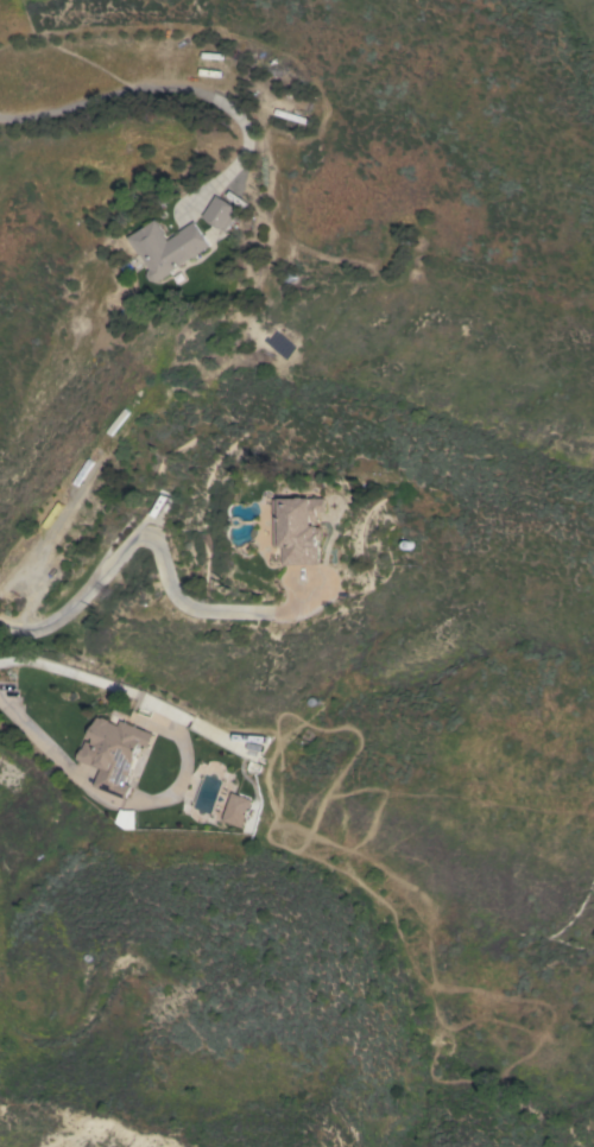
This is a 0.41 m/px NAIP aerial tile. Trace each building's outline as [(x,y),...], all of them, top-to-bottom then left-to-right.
[(202,216),(216,195),(238,209),(223,232),(202,216)] [(150,270),(139,253),(138,253),(127,237),(154,218),(160,227),(159,228),(168,241),(179,233),(178,230),(194,221),(209,246),(197,253),(197,255),(192,258),(191,256),(169,272),(170,273),(158,281),(157,280),(154,281),(150,280),(146,275),(147,271),(150,270)] [(273,499),(299,498),(305,496),(305,499),(326,498),(326,512),(317,512),(318,521),(312,521),(312,525),(316,525),(316,527),(321,527),(321,540),(318,540),(318,564),(283,564),(283,546),(274,546),(273,499)] [(133,762),(135,759),(144,762),(139,773),(129,769),(129,771),(128,775),(127,775),(124,782),(131,786),(125,799),(94,786),(101,768),(77,759),(82,748),(83,749),(87,741),(93,743),(94,737),(90,736),(95,724),(95,725),(99,716),(102,718),(103,717),(109,720),(110,722),(119,725),(121,720),(154,734),(148,747),(140,743),(132,762),(133,762)] [(232,792),(249,799),(239,828),(221,820),(232,792)]
